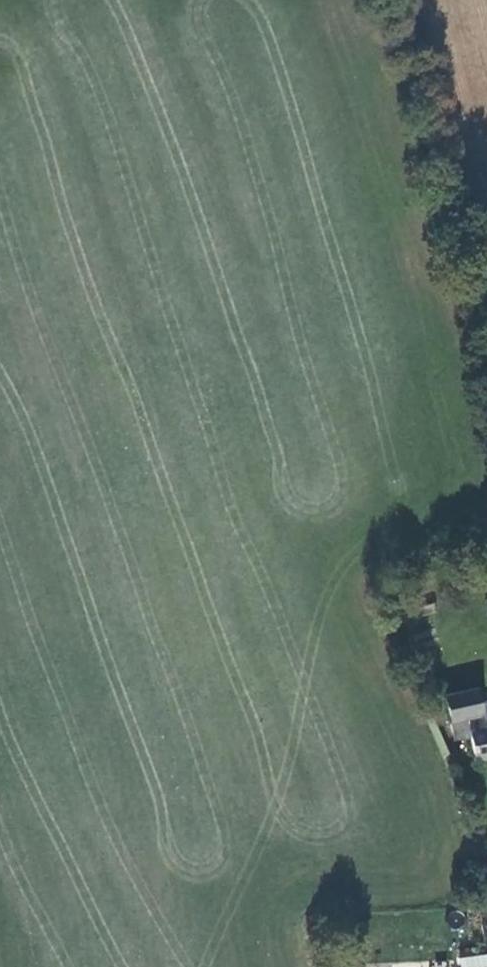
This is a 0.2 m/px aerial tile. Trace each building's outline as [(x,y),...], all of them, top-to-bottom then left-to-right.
[(486,751),(486,695),(466,702),(461,686),(430,696),(436,718),(448,715),(461,759),(486,751)] [(455,958),(456,966),(486,966),(486,954),(455,958)]
